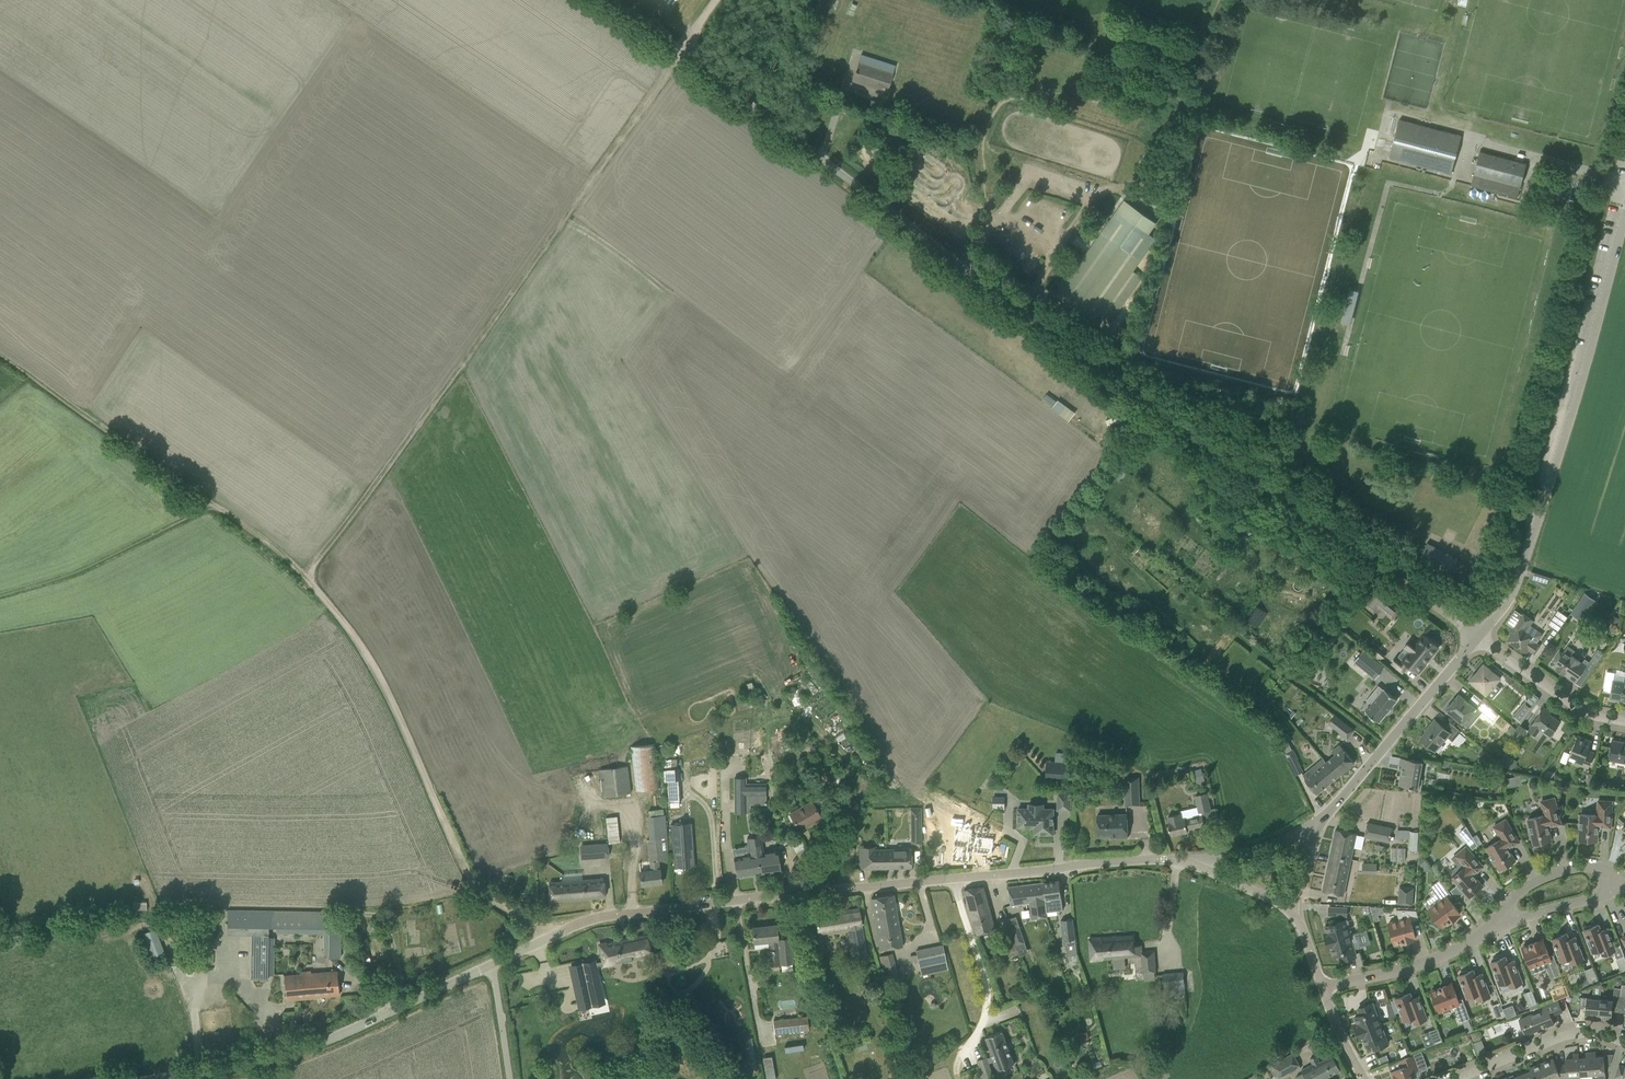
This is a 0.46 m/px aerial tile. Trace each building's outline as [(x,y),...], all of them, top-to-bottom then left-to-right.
[(887,92),(895,66),(860,54),(852,81),(887,92)] [(1399,120),(1389,158),(1451,174),(1461,136),(1399,120)] [(1480,151),(1473,175),(1502,182),(1499,193),(1517,197),(1520,187),(1521,182),(1522,178),(1526,164),(1523,163),(1507,158),(1480,151)] [(1156,223),(1124,200),(1055,297),(1095,325),(1103,314),(1111,320),(1142,277),(1133,271),(1156,238),(1149,233),(1156,223)] [(1070,421),(1076,413),(1049,392),(1043,400),(1070,421)] [(1450,575),(1458,558),(1427,543),(1419,560),(1450,575)] [(1530,578),(1547,584),(1550,576),(1533,570),(1530,578)] [(1382,611),(1390,601),(1376,590),(1364,605),(1374,612),(1378,607),(1382,611)] [(1585,592),(1571,613),(1582,621),(1596,600),(1585,592)] [(1515,609),(1506,622),(1510,625),(1507,629),(1512,633),(1507,640),(1526,653),(1528,650),(1534,654),(1540,645),(1537,643),(1543,634),(1531,625),(1534,621),(1522,612),(1521,613),(1515,609)] [(1548,646),(1568,617),(1558,610),(1548,624),(1552,627),(1542,642),(1548,646)] [(1425,663),(1438,647),(1424,635),(1417,644),(1412,640),(1405,647),(1410,652),(1402,661),(1397,657),(1392,663),(1402,672),(1408,665),(1418,673),(1425,664),(1425,663)] [(1598,649),(1589,661),(1595,665),(1603,653),(1598,649)] [(1384,667),(1363,650),(1354,661),(1375,679),(1384,667)] [(1559,652),(1553,661),(1555,663),(1553,666),(1556,667),(1555,668),(1564,674),(1565,673),(1568,676),(1568,677),(1575,682),(1581,673),(1586,666),(1580,661),(1580,660),(1572,655),(1564,650),(1562,653),(1559,651),(1559,652)] [(1486,695),(1501,678),(1484,663),(1469,680),(1486,695)] [(1624,682),(1624,674),(1607,671),(1603,691),(1610,692),(1609,698),(1624,701),(1624,682)] [(1397,699),(1384,689),(1383,689),(1378,685),(1367,699),(1372,703),(1366,711),(1379,722),(1397,699)] [(1459,694),(1445,709),(1462,723),(1476,707),(1459,694)] [(1482,700),(1476,707),(1493,720),(1498,714),(1482,700)] [(1520,723),(1532,706),(1526,700),(1512,716),(1520,723)] [(1551,712),(1544,707),(1532,723),(1533,723),(1528,731),(1533,734),(1538,727),(1550,735),(1560,721),(1550,714),(1551,712)] [(1420,738),(1428,745),(1434,750),(1446,736),(1452,741),(1461,731),(1458,729),(1450,722),(1445,728),(1434,719),(1429,726),(1431,727),(1421,739),(1420,738)] [(1345,723),(1337,733),(1346,740),(1354,730),(1345,723)] [(1518,741),(1526,729),(1520,724),(1511,737),(1518,741)] [(708,732),(704,737),(711,742),(715,737),(708,732)] [(1588,768),(1590,763),(1594,753),(1588,750),(1591,741),(1577,735),(1573,746),(1569,755),(1577,758),(1575,762),(1588,768)] [(1611,740),(1609,751),(1608,759),(1624,762),(1624,742),(1611,740)] [(637,790),(661,786),(654,742),(630,746),(637,790)] [(1334,756),(1326,763),(1332,770),(1325,776),(1330,783),(1353,764),(1339,746),(1331,752),(1334,756)] [(1285,753),(1296,775),(1302,772),(1296,760),(1297,759),(1292,749),(1285,753)] [(1504,752),(1498,761),(1511,770),(1515,764),(1507,758),(1509,756),(1504,752)] [(1417,789),(1421,790),(1423,780),(1420,779),(1423,761),(1400,757),(1399,765),(1402,765),(1399,785),(1410,787),(1410,788),(1416,789),(1416,788),(1417,788),(1417,789)] [(1317,794),(1330,783),(1325,776),(1332,770),(1326,763),(1323,759),(1312,767),(1315,771),(1305,779),(1310,785),(1317,794)] [(1070,781),(1071,761),(1047,760),(1046,779),(1070,781)] [(631,792),(628,766),(599,769),(603,796),(631,792)] [(668,800),(679,800),(678,767),(666,767),(668,800)] [(1508,777),(1510,786),(1523,783),(1521,774),(1508,777)] [(1139,804),(1138,777),(1125,777),(1126,804),(1139,804)] [(749,806),(748,787),(744,787),(744,781),(733,782),(736,807),(746,806),(749,806)] [(763,785),(748,787),(749,806),(757,805),(757,796),(764,796),(763,785)] [(1058,810),(1071,810),(1071,793),(1058,792),(1058,810)] [(1199,811),(1211,808),(1207,792),(1195,795),(1199,811)] [(811,800),(811,801),(790,813),(799,830),(821,818),(818,812),(830,805),(822,793),(811,800)] [(792,796),(785,800),(789,806),(796,802),(792,796)] [(994,806),(1005,807),(1006,796),(994,796),(994,806)] [(1560,823),(1554,798),(1541,801),(1544,815),(1528,819),(1530,827),(1528,828),(1530,838),(1532,838),(1534,844),(1536,844),(1538,845),(1542,844),(1543,842),(1551,840),(1547,825),(1549,824),(1550,826),(1560,823)] [(1610,827),(1612,801),(1598,800),(1597,815),(1580,814),(1580,823),(1578,823),(1577,833),(1579,833),(1579,840),(1581,840),(1582,842),(1587,842),(1589,840),(1597,841),(1598,825),(1600,825),(1600,827),(1610,827)] [(1053,834),(1054,809),(1043,809),(1043,804),(1029,804),(1029,808),(1018,808),(1018,827),(1040,827),(1039,834),(1053,834)] [(911,808),(911,834),(922,834),(921,808),(911,808)] [(1202,815),(1183,819),(1182,813),(1168,816),(1169,822),(1168,822),(1171,835),(1188,831),(1187,829),(1205,825),(1202,815)] [(1111,838),(1128,837),(1127,814),(1097,815),(1098,836),(1111,836),(1111,838)] [(619,815),(608,816),(609,842),(620,841),(619,815)] [(1519,842),(1506,819),(1494,826),(1501,838),(1487,847),(1491,855),(1489,856),(1495,865),(1497,864),(1500,870),(1502,869),(1504,870),(1508,867),(1508,865),(1515,861),(1507,847),(1509,846),(1510,847),(1519,842)] [(1393,827),(1368,822),(1364,837),(1390,842),(1393,827)] [(692,823),(671,824),(674,868),(695,866),(692,823)] [(1468,825),(1461,829),(1471,847),(1478,843),(1468,825)] [(956,826),(952,861),(969,863),(970,852),(992,854),(994,838),(972,835),(973,828),(956,826)] [(1336,829),(1329,861),(1350,866),(1356,834),(1336,829)] [(1410,837),(1409,849),(1417,849),(1418,830),(1397,829),(1397,837),(1410,837)] [(754,836),(759,873),(781,870),(778,851),(764,853),(761,835),(754,836)] [(736,877),(759,873),(754,836),(747,837),(749,855),(733,857),(736,877)] [(640,871),(642,885),(662,883),(659,860),(668,859),(666,837),(648,839),(650,861),(649,861),(650,870),(640,871)] [(607,843),(588,845),(589,858),(608,856),(607,843)] [(1392,846),(1392,859),(1405,859),(1406,847),(1392,846)] [(1482,886),(1472,874),(1474,872),(1475,873),(1483,866),(1466,846),(1456,855),(1465,866),(1452,877),(1458,884),(1456,885),(1463,893),(1465,892),(1469,897),(1470,896),(1473,896),(1477,893),(1476,891),(1482,886)] [(854,849),(848,847),(846,857),(851,858),(854,849)] [(860,869),(886,868),(885,849),(876,849),(876,847),(860,847),(860,869)] [(885,849),(886,868),(912,868),(911,849),(885,849)] [(1425,860),(1419,864),(1421,867),(1421,870),(1433,870),(1425,860)] [(1350,866),(1329,861),(1323,891),(1343,895),(1350,866)] [(1378,873),(1379,862),(1364,862),(1364,872),(1378,873)] [(566,880),(550,882),(551,891),(552,902),(606,898),(605,887),(605,879),(581,881),(581,879),(566,880)] [(1460,913),(1449,899),(1452,896),(1440,879),(1431,886),(1442,900),(1429,909),(1436,917),(1435,920),(1437,924),(1440,924),(1442,926),(1460,913)] [(1043,882),(1042,882),(1045,899),(1046,911),(1063,910),(1062,897),(1059,880),(1043,882)] [(1047,917),(1046,911),(1045,899),(1042,882),(1008,886),(1010,898),(1011,906),(1030,903),(1032,919),(1047,917)] [(1414,887),(1400,886),(1398,904),(1413,905),(1414,887)] [(976,935),(987,932),(994,929),(984,887),(964,890),(976,935)] [(902,945),(893,894),(871,898),(880,948),(902,945)] [(1347,908),(1329,907),(1329,915),(1347,915),(1347,908)] [(859,908),(815,915),(818,933),(848,928),(849,936),(846,936),(849,951),(867,948),(865,930),(863,930),(859,908)] [(273,975),(275,937),(270,937),(270,927),(326,929),(330,934),(329,959),(341,959),(342,924),(337,918),(332,918),(332,913),(229,909),(229,925),(253,926),(251,978),(268,979),(268,968),(273,968),(273,975)] [(1389,923),(1391,932),(1390,934),(1391,939),(1393,940),(1395,944),(1416,938),(1411,921),(1419,919),(1416,910),(1396,909),(1399,920),(1389,923)] [(1077,954),(1073,918),(1061,920),(1064,939),(1066,938),(1067,955),(1077,954)] [(1350,935),(1352,934),(1347,919),(1325,926),(1327,932),(1325,933),(1327,941),(1350,935)] [(1002,926),(1007,942),(1014,939),(1009,924),(1002,926)] [(1615,951),(1607,928),(1601,930),(1598,924),(1593,926),(1591,925),(1586,927),(1586,929),(1584,930),(1592,952),(1600,949),(1603,955),(1615,951)] [(766,950),(768,966),(793,964),(790,938),(778,939),(777,925),(752,928),(754,942),(769,941),(770,950),(766,950)] [(1020,926),(1011,929),(1016,944),(1025,941),(1020,926)] [(157,927),(143,932),(152,956),(165,952),(157,927)] [(1583,959),(1575,937),(1569,939),(1566,933),(1561,935),(1559,934),(1554,935),(1554,938),(1552,938),(1561,961),(1569,958),(1571,964),(1583,959)] [(587,982),(574,985),(579,1007),(591,1004),(590,997),(603,994),(598,971),(596,965),(604,964),(604,965),(651,954),(649,945),(647,934),(599,945),(602,955),(603,960),(595,962),(595,961),(583,963),(587,982)] [(1350,935),(1327,941),(1330,949),(1332,949),(1334,955),(1339,953),(1341,960),(1356,956),(1350,935)] [(1090,938),(1092,961),(1103,960),(1103,959),(1113,959),(1114,969),(1126,968),(1125,957),(1141,956),(1142,973),(1155,972),(1154,951),(1142,951),(1142,944),(1134,945),(1133,936),(1090,938)] [(1549,956),(1543,939),(1522,947),(1524,950),(1522,953),(1524,957),(1527,958),(1533,973),(1547,968),(1551,978),(1561,974),(1553,955),(1549,956)] [(942,946),(917,952),(922,975),(937,971),(948,969),(942,946)] [(214,964),(214,953),(205,953),(205,964),(214,964)] [(371,961),(367,953),(362,955),(366,963),(371,961)] [(879,956),(885,978),(898,974),(892,953),(879,956)] [(1624,955),(1616,958),(1621,971),(1624,969),(1624,958),(1624,955)] [(1507,963),(1505,957),(1500,959),(1498,957),(1493,959),(1493,961),(1491,962),(1499,984),(1503,993),(1510,990),(1510,987),(1522,983),(1514,960),(1507,963)] [(1598,980),(1593,967),(1585,970),(1590,983),(1598,980)] [(1490,996),(1482,973),(1475,976),(1473,970),(1468,972),(1466,970),(1461,972),(1460,974),(1459,975),(1467,998),(1475,995),(1478,1001),(1490,996)] [(313,997),(339,994),(337,971),(284,976),(286,1000),(313,998),(313,997)] [(1183,972),(1163,973),(1164,995),(1185,994),(1183,972)] [(1452,983),(1431,991),(1433,994),(1431,997),(1433,1001),(1435,1002),(1439,1011),(1453,1006),(1460,1022),(1470,1018),(1462,999),(1458,1000),(1457,997),(1452,983)] [(1537,1003),(1532,990),(1524,993),(1528,1006),(1537,1003)] [(1412,999),(1410,993),(1404,995),(1402,993),(1398,995),(1397,997),(1395,998),(1404,1021),(1412,1018),(1414,1024),(1427,1019),(1418,996),(1412,999)] [(1584,1018),(1598,1019),(1600,999),(1580,997),(1578,1008),(1585,1008),(1584,1018)] [(1538,1011),(1519,1018),(1525,1034),(1545,1026),(1546,1027),(1554,1024),(1551,1015),(1562,1011),(1558,999),(1537,1007),(1538,1011)] [(1611,1020),(1612,1011),(1613,1000),(1600,999),(1598,1019),(1611,1020)] [(1505,1015),(1500,1002),(1492,1005),(1497,1018),(1505,1015)] [(1380,1023),(1372,1003),(1358,1008),(1360,1015),(1355,1017),(1357,1023),(1355,1024),(1358,1032),(1380,1023)] [(1512,1006),(1504,1010),(1507,1019),(1516,1016),(1512,1006)] [(1395,1012),(1388,1013),(1390,1020),(1397,1017),(1395,1012)] [(807,1016),(773,1020),(775,1033),(808,1030),(807,1016)] [(1388,1044),(1380,1023),(1358,1032),(1361,1040),(1363,1039),(1366,1045),(1371,1043),(1374,1049),(1388,1044)] [(1442,1041),(1437,1028),(1429,1031),(1434,1044),(1442,1041)] [(1014,1063),(1002,1030),(986,1036),(998,1069),(1014,1063)] [(1405,1049),(1392,1054),(1395,1060),(1407,1056),(1405,1049)] [(1605,1076),(1604,1056),(1596,1056),(1595,1051),(1591,1052),(1592,1074),(1593,1077),(1605,1076)] [(1391,1071),(1394,1078),(1413,1078),(1411,1074),(1419,1071),(1427,1068),(1421,1052),(1413,1055),(1399,1060),(1402,1067),(1391,1071)] [(1592,1074),(1591,1052),(1585,1052),(1586,1057),(1579,1058),(1578,1058),(1580,1075),(1592,1074)] [(1294,1053),(1272,1065),(1279,1078),(1301,1066),(1294,1053)] [(1579,1058),(1578,1053),(1573,1053),(1573,1058),(1565,1059),(1566,1064),(1556,1065),(1555,1065),(1560,1076),(1560,1075),(1562,1078),(1580,1078),(1580,1075),(1578,1058),(1579,1058)] [(1341,1070),(1333,1055),(1320,1062),(1316,1055),(1310,1059),(1313,1064),(1301,1070),(1303,1073),(1296,1076),(1298,1078),(1323,1078),(1341,1070)] [(977,1060),(984,1078),(995,1078),(987,1057),(977,1060)] [(1556,1065),(1553,1058),(1541,1063),(1548,1078),(1551,1078),(1560,1076),(1555,1065),(1556,1065)] [(1541,1063),(1529,1067),(1534,1078),(1548,1078),(1541,1063)] [(1621,1078),(1624,1078),(1624,1066),(1619,1064),(1614,1077),(1621,1078)] [(1529,1067),(1529,1068),(1530,1070),(1519,1075),(1521,1078),(1534,1078),(1529,1067)]
